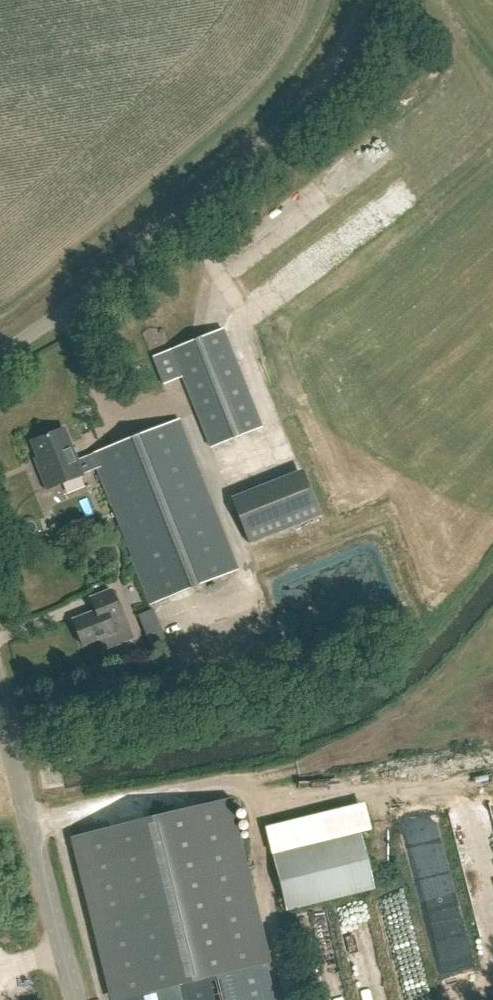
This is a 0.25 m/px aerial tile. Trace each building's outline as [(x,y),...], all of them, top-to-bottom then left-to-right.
[(374,156),(382,168),(392,160),(383,149),(374,156)] [(261,427),(222,329),(152,357),(163,385),(181,378),(209,447),(261,427)] [(239,573),(180,422),(78,462),(65,431),(34,443),(44,470),(40,471),(48,491),(97,472),(151,608),(239,573)] [(319,516),(302,471),(230,499),(247,544),(319,516)] [(122,620),(112,593),(90,602),(95,614),(73,624),(83,649),(116,635),(112,624),(122,620)] [(155,610),(140,616),(145,627),(160,620),(155,610)] [(408,841),(441,832),(432,801),(399,811),(408,841)] [(74,842),(114,999),(171,999),(168,990),(177,988),(180,999),(275,999),(226,804),(74,842)] [(374,888),(361,833),(272,854),(286,909),(374,888)] [(447,863),(453,861),(449,848),(418,857),(431,902),(456,895),(447,863)] [(385,904),(401,979),(427,973),(411,898),(385,904)] [(368,905),(343,911),(349,936),(374,930),(368,905)]
